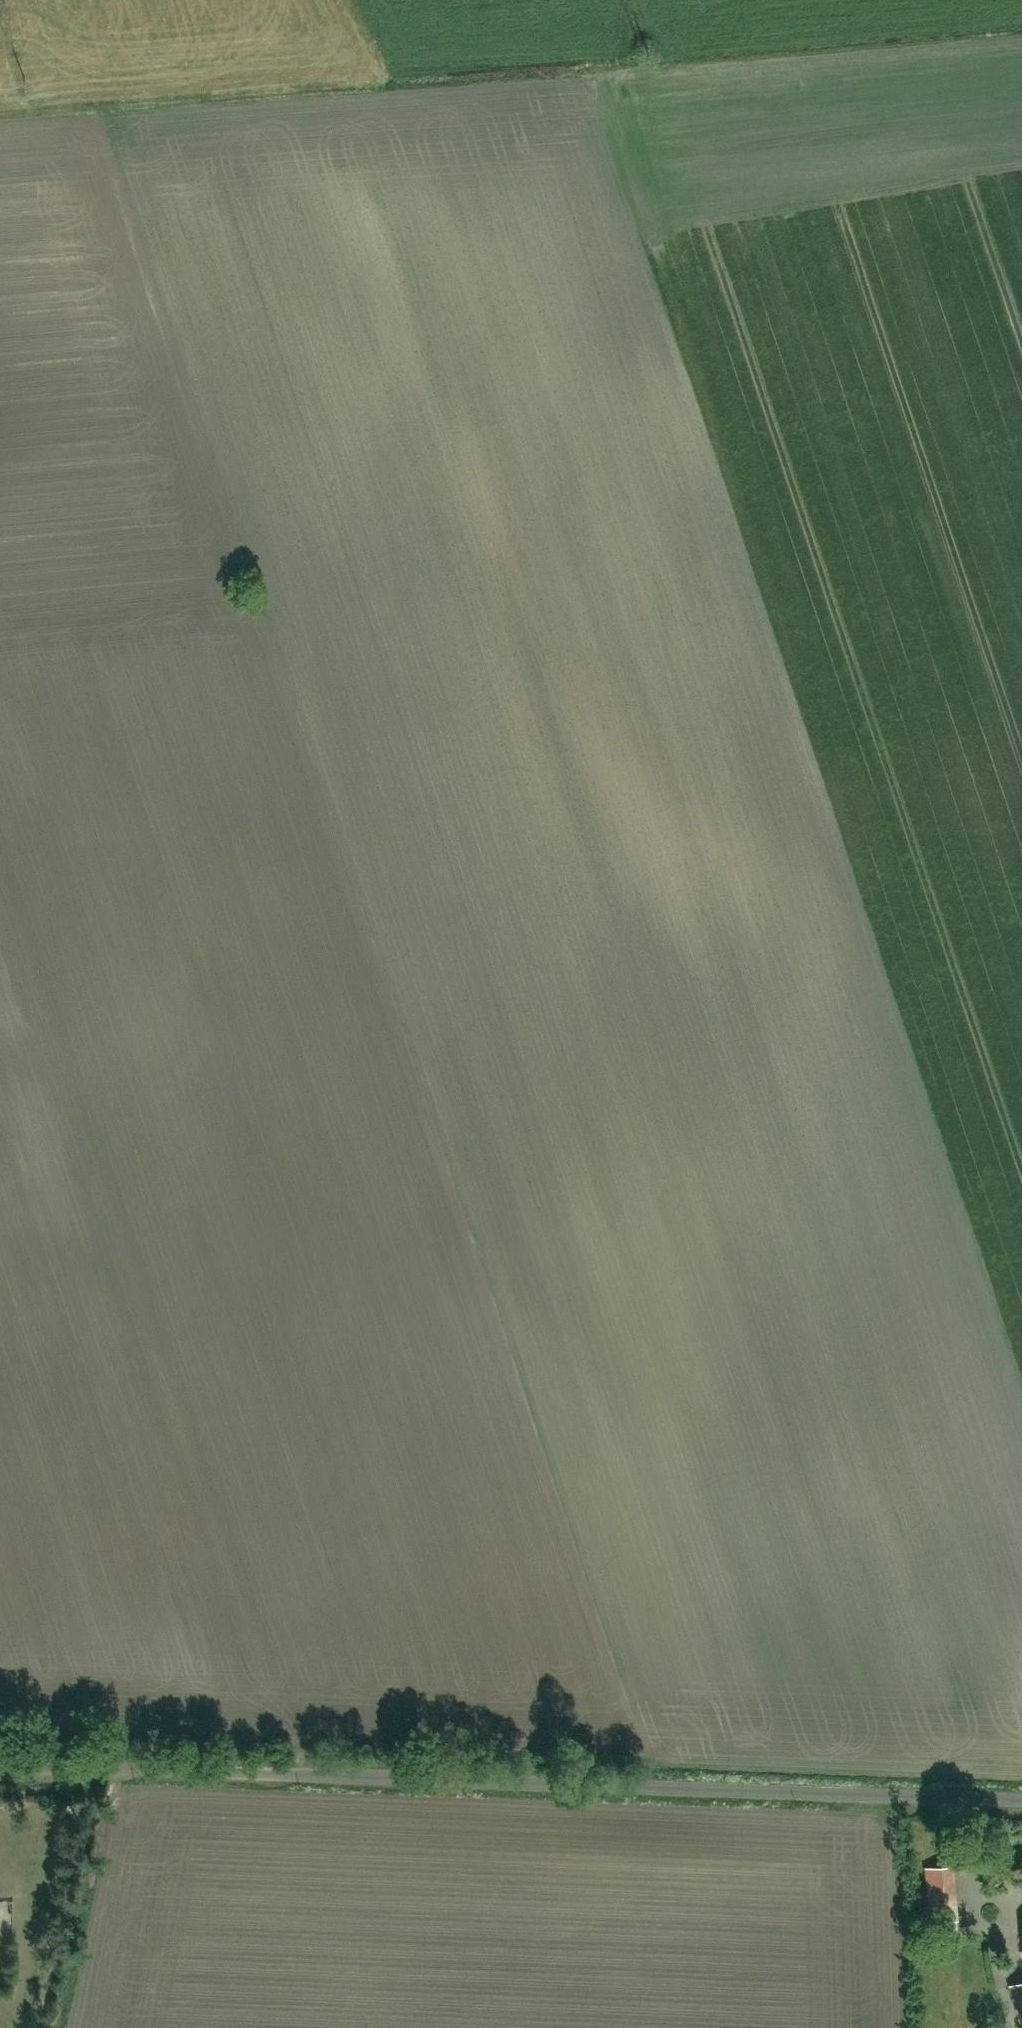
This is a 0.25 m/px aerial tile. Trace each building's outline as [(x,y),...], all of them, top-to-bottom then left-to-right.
[(928,1922),(956,1921),(955,1862),(926,1862),(928,1922)] [(1013,2022),(1021,2020),(1021,1987),(1007,1990),(1013,2022)]
